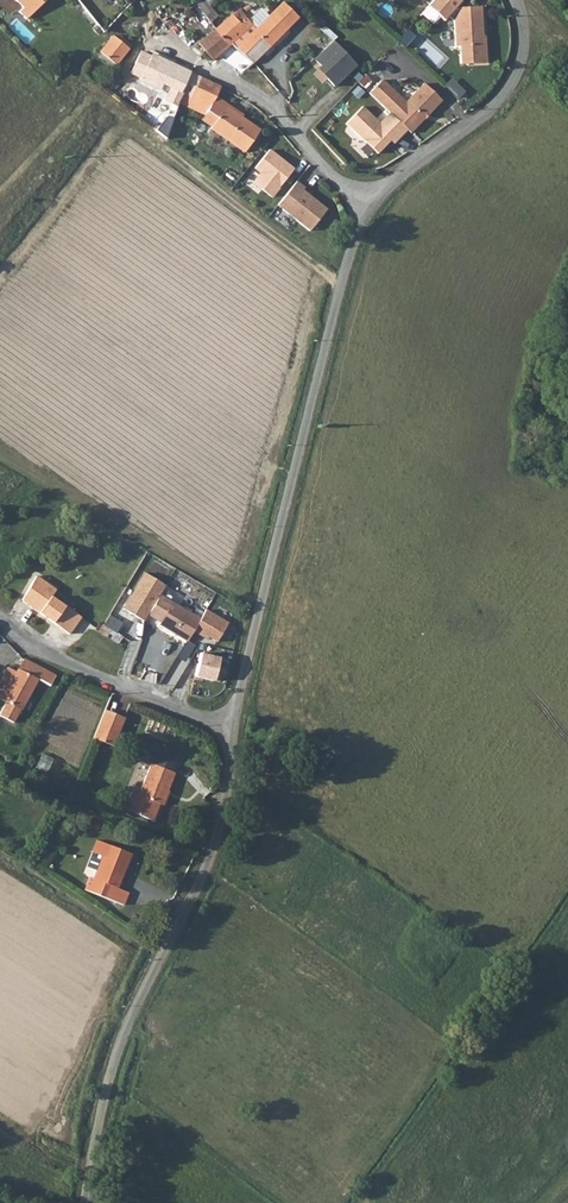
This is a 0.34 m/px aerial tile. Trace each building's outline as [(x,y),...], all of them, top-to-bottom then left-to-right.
[(27,20),(49,0),(17,0),(24,8),(20,12),(27,20)] [(460,0),(431,0),(428,4),(445,18),(448,13),(456,20),(458,45),(462,45),(463,63),(489,61),(486,35),(481,31),(480,25),(483,25),(482,4),(459,5),(457,3),(460,0)] [(229,46),(231,44),(245,32),(244,31),(251,25),(238,11),(215,29),(229,46)] [(290,42),(297,36),(278,13),(237,49),(251,66),(284,36),(290,42)] [(12,26),(29,43),(36,37),(20,19),(12,26)] [(229,46),(215,29),(195,46),(200,53),(204,50),(212,59),(229,46)] [(119,34),(116,38),(129,48),(133,44),(119,34)] [(100,53),(116,65),(129,48),(116,38),(114,36),(100,53)] [(314,60),(336,87),(360,67),(337,40),(314,60)] [(190,97),(199,78),(152,56),(141,81),(159,90),(162,84),(184,94),(190,97)] [(184,94),(180,102),(203,114),(207,106),(209,106),(218,87),(199,78),(190,97),(184,94)] [(407,102),(383,79),(370,93),(412,133),(443,101),(425,83),(407,102)] [(215,122),(252,139),(261,122),(224,104),(215,122)] [(212,128),(249,146),(252,139),(215,122),(212,128)] [(272,149),(257,168),(263,173),(254,184),(274,199),(298,169),(272,149)] [(273,216),(292,229),(298,221),(313,232),(330,208),(312,195),(324,177),(309,166),(273,216)] [(35,577),(21,601),(69,633),(81,615),(65,605),(64,607),(50,597),(46,595),(51,588),(35,577)] [(55,590),(51,588),(46,595),(50,597),(55,590)] [(147,590),(135,610),(158,625),(157,626),(185,644),(199,623),(147,590)] [(203,651),(195,675),(225,685),(233,661),(203,651)] [(0,712),(0,716),(12,722),(19,710),(21,710),(32,687),(45,694),(53,678),(22,662),(15,674),(6,669),(0,680),(0,700),(5,702),(0,712)] [(122,719),(102,712),(92,740),(112,747),(122,719)] [(130,786),(123,803),(151,814),(157,797),(159,798),(171,766),(168,765),(171,756),(154,750),(151,758),(148,756),(136,788),(130,786)] [(118,886),(130,851),(96,839),(92,851),(102,855),(94,877),(90,875),(85,889),(110,898),(115,885),(118,886)] [(129,889),(118,886),(115,885),(110,898),(124,903),(129,889)]
